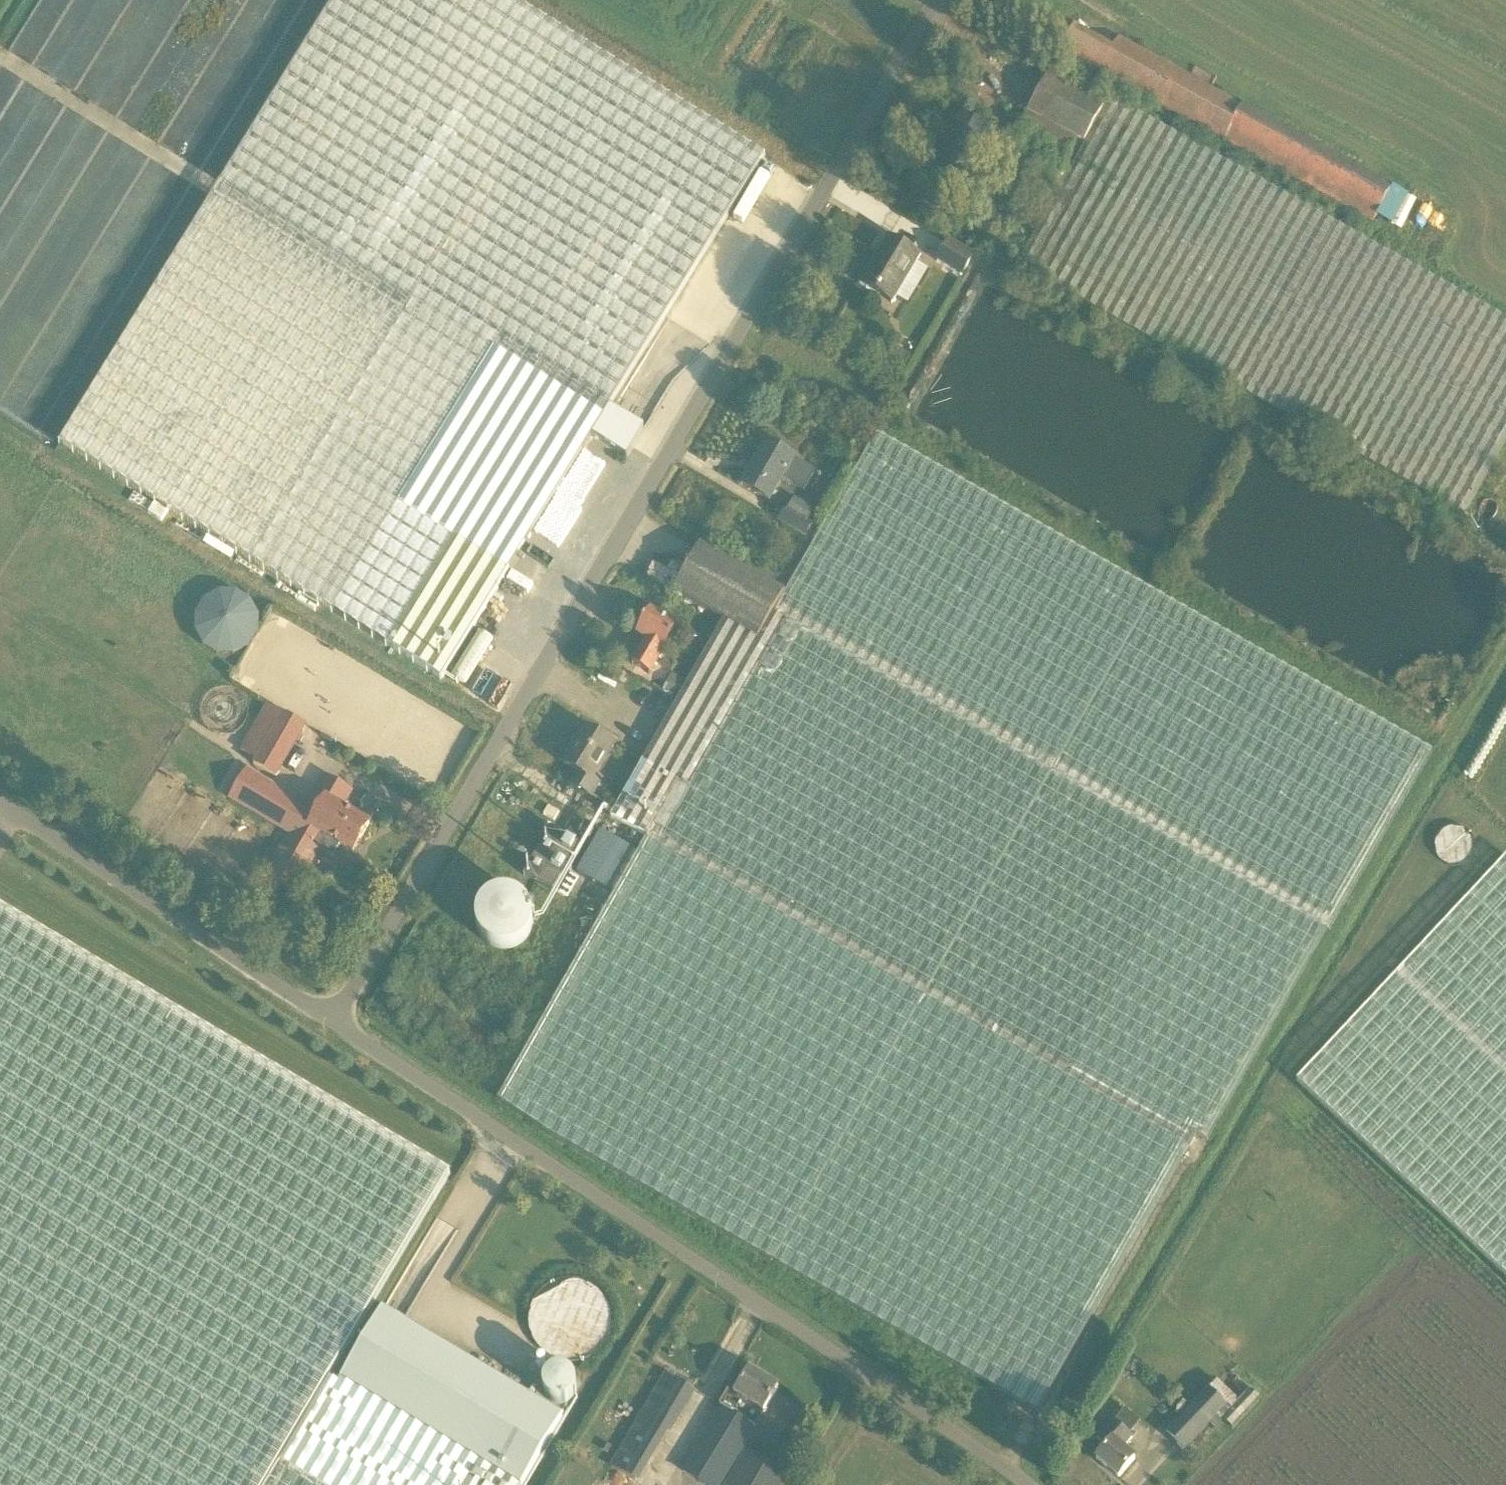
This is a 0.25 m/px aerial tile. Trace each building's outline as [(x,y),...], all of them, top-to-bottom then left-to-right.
[(593,435),(628,457),(645,428),(611,407),(765,158),(511,0),(332,0),(58,443),(442,680),(564,482),(593,435)] [(1061,52),(1168,110),(1224,141),(1373,224),(1393,188),(1243,105),(1119,38),(1113,49),(1075,28),(1061,52)] [(1045,162),(1036,177),(1060,191),(1018,266),(1466,516),(1505,442),(1505,320),(1111,98),(1105,109),(1054,81),(1048,77),(1011,143),(1018,147),(1045,162)] [(876,258),(860,285),(892,304),(921,256),(906,247),(893,239),(881,261),(876,258)] [(938,262),(962,276),(974,255),(950,241),(938,262)] [(897,348),(887,365),(901,373),(911,356),(897,348)] [(785,594),(700,547),(674,593),(724,622),(611,818),(646,838),(497,1100),(550,1136),(1038,1414),(1197,1136),(1208,1142),(1328,932),(1330,933),(1433,752),(877,433),(785,594)] [(817,472),(802,462),(767,441),(742,484),(769,501),(782,480),(789,484),(791,482),(805,491),(817,472)] [(813,527),(786,511),(779,521),(806,538),(813,527)] [(214,662),(265,636),(240,586),(188,611),(214,662)] [(678,627),(651,611),(637,634),(647,640),(633,664),(650,674),(678,627)] [(452,678),(466,686),(492,639),(478,631),(452,678)] [(673,675),(662,693),(674,700),(685,682),(673,675)] [(278,779),(307,725),(266,703),(240,750),(255,759),(252,765),(278,779)] [(614,746),(586,729),(564,765),(578,774),(572,785),(591,797),(600,783),(594,779),(614,746)] [(354,853),(370,825),(343,809),(353,791),(327,776),(308,809),(295,801),(297,799),(247,769),(230,798),(291,834),(266,876),(295,892),(320,849),(325,852),(332,840),(354,853)] [(581,845),(550,828),(524,876),(553,892),(581,845)] [(601,831),(577,873),(611,892),(635,850),(601,831)] [(1297,1081),(1505,1277),(1505,857),(1297,1081)] [(495,897),(483,942),(514,950),(526,904),(495,897)] [(563,1418),(383,1311),(339,1385),(330,1379),(450,1176),(0,908),(0,1484),(522,1484),(563,1418)] [(1137,1376),(1141,1366),(1127,1360),(1123,1370),(1137,1376)] [(531,1396),(559,1408),(572,1379),(543,1367),(531,1396)] [(724,1409),(755,1427),(763,1412),(764,1412),(778,1388),(749,1371),(737,1391),(731,1387),(720,1406),(724,1409)] [(667,1375),(657,1392),(641,1418),(669,1433),(694,1391),(667,1375)] [(1210,1390),(1166,1432),(1186,1451),(1210,1426),(1214,1429),(1225,1418),(1233,1426),(1260,1399),(1251,1390),(1240,1402),(1218,1381),(1210,1390)] [(1097,1460),(1119,1479),(1135,1460),(1123,1450),(1133,1438),(1123,1430),(1124,1429),(1112,1420),(1097,1438),(1107,1447),(1097,1460)] [(791,1473),(746,1451),(727,1484),(784,1484),(791,1473)]
